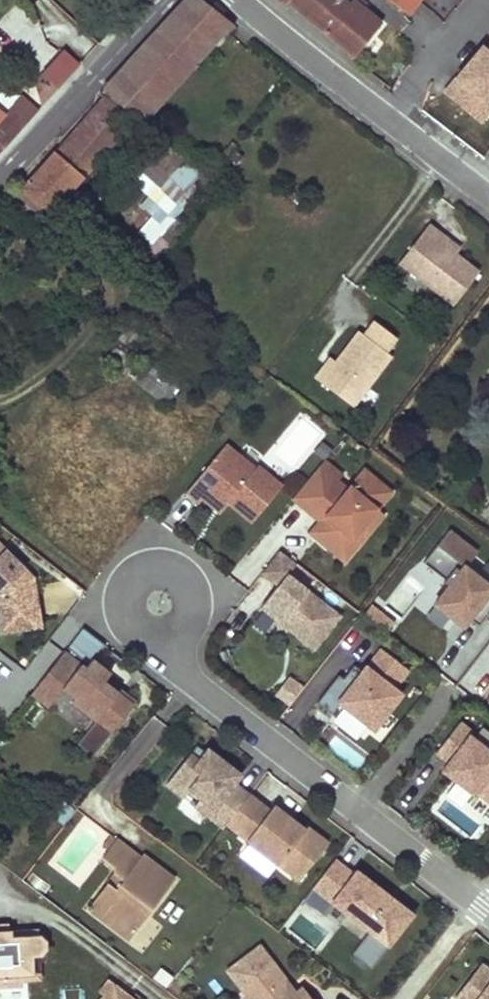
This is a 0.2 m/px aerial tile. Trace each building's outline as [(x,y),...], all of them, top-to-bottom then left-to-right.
[(145,121),(163,100),(148,87),(163,71),(178,84),(232,24),(202,0),(185,0),(107,85),(137,114),(145,121)] [(288,1),(355,56),(381,24),(363,8),(366,4),(360,0),(352,0),(348,5),(343,0),(289,0),(288,1)] [(409,16),(422,0),(388,0),(409,16)] [(487,47),(482,43),(441,91),(479,123),(488,111),(488,45),(487,47)] [(48,70),(42,77),(43,105),(47,102),(46,102),(62,84),(48,70)] [(148,87),(163,100),(178,84),(163,71),(148,87)] [(23,191),(48,213),(51,215),(95,166),(94,164),(137,114),(107,85),(99,94),(104,99),(57,154),(54,151),(21,188),(20,189),(23,191)] [(27,122),(35,114),(18,98),(3,115),(13,123),(19,115),(27,122)] [(21,129),(27,122),(19,115),(13,123),(3,115),(0,112),(0,151),(21,129)] [(129,180),(174,220),(209,177),(161,135),(137,160),(132,165),(138,170),(129,180)] [(119,171),(129,180),(138,170),(132,165),(137,160),(133,157),(119,171)] [(19,195),(45,217),(48,213),(23,191),(19,195)] [(457,302),(479,272),(455,254),(440,242),(443,237),(429,226),(403,261),(457,302)] [(443,237),(440,242),(455,254),(459,249),(443,237)] [(332,357),(316,377),(353,405),(356,401),(368,385),(392,355),(387,351),(397,337),(376,321),(365,334),(360,331),(337,361),(332,357)] [(135,382),(167,403),(180,384),(148,363),(135,382)] [(368,385),(356,401),(368,410),(381,394),(368,385)] [(226,445),(187,493),(188,493),(199,503),(203,499),(215,509),(220,503),(225,508),(228,503),(252,523),(283,487),(258,466),(256,469),(226,445)] [(324,461),(292,498),(311,514),(316,508),(332,521),(317,538),(331,550),(346,532),(353,539),(364,525),(371,530),(384,514),(378,509),(392,492),(365,469),(348,489),(342,496),(332,488),(338,481),(342,476),(324,461)] [(342,496),(348,489),(338,481),(332,488),(342,496)] [(220,503),(215,509),(220,513),(225,508),(220,503)] [(311,514),(320,521),(310,533),(317,538),(332,521),(316,508),(311,514)] [(331,550),(344,562),(371,530),(364,525),(353,539),(346,532),(331,550)] [(449,530),(424,563),(446,579),(444,582),(449,586),(435,605),(456,621),(462,613),(470,619),(479,626),(486,617),(488,619),(488,584),(466,566),(477,552),(449,530)] [(1,633),(40,626),(32,578),(0,546),(0,623),(1,633)] [(280,550),(263,572),(279,585),(262,607),(277,619),(286,618),(287,627),(315,648),(340,616),(288,576),(297,564),(280,550)] [(470,619),(462,613),(456,621),(464,627),(470,619)] [(277,619),(278,628),(287,627),(286,618),(277,619)] [(338,675),(317,702),(332,714),(340,703),(345,706),(369,724),(373,728),(400,694),(393,689),(409,669),(381,648),(363,672),(354,664),(348,672),(352,675),(347,682),(343,679),(338,675)] [(64,653),(33,693),(50,706),(64,687),(76,696),(73,700),(97,719),(78,744),(94,756),(136,701),(127,695),(125,698),(104,682),(111,674),(92,659),(86,668),(65,652),(64,653)] [(348,672),(343,679),(347,682),(352,675),(348,672)] [(127,695),(107,679),(104,682),(125,698),(127,695)] [(369,724),(345,706),(332,722),(356,740),(369,724)] [(437,754),(453,766),(447,775),(474,796),(476,792),(488,803),(488,752),(470,737),(473,733),(460,724),(437,754)] [(197,746),(191,754),(200,761),(206,752),(197,746)] [(227,824),(249,796),(234,785),(239,778),(227,767),(228,765),(208,750),(206,752),(200,761),(191,754),(167,784),(185,798),(191,790),(201,798),(214,809),(208,816),(224,828),(227,824)] [(442,771),(447,775),(453,766),(449,763),(442,771)] [(435,808),(450,825),(468,809),(454,792),(435,808)] [(270,810),(250,794),(249,796),(227,824),(300,881),(329,844),(306,826),(303,829),(296,823),(295,822),(294,821),(293,821),(292,821),(291,821),(290,821),(289,822),(288,822),(287,824),(270,810)] [(66,821),(75,806),(62,798),(52,813),(66,821)] [(208,816),(214,809),(201,798),(196,806),(208,816)] [(109,850),(117,840),(111,836),(103,846),(109,850)] [(114,866),(127,848),(117,840),(109,850),(103,858),(114,866)] [(127,848),(114,866),(115,874),(124,880),(116,890),(108,883),(96,899),(110,910),(107,913),(109,923),(129,939),(175,880),(143,856),(141,858),(127,848)] [(360,878),(335,860),(334,862),(314,887),(333,903),(335,900),(348,910),(346,913),(370,931),(352,954),(371,968),(416,910),(397,896),(393,902),(376,889),(378,887),(363,875),(360,878)] [(108,883),(116,890),(124,880),(115,874),(108,883)] [(393,902),(397,896),(390,891),(385,897),(393,902)] [(89,908),(109,923),(107,913),(110,910),(96,899),(89,908)] [(10,925),(0,926),(0,984),(7,984),(22,982),(22,980),(41,979),(39,955),(41,955),(42,954),(44,953),(45,952),(46,951),(47,949),(47,948),(48,946),(47,944),(47,943),(46,941),(45,940),(44,939),(42,938),(40,938),(38,938),(38,931),(26,932),(27,936),(27,944),(11,945),(11,937),(10,925)] [(11,937),(11,945),(27,944),(27,936),(11,937)] [(255,950),(228,970),(250,998),(310,998),(302,988),(296,993),(290,998),(284,990),(287,988),(288,982),(275,965),(272,968),(265,958),(262,960),(255,950)] [(478,970),(488,979),(488,969),(483,965),(478,970)] [(478,970),(457,998),(488,998),(488,979),(478,970)] [(108,979),(98,991),(102,994),(108,998),(132,998),(108,979)] [(290,998),(296,993),(288,982),(287,988),(284,990),(290,998)]
